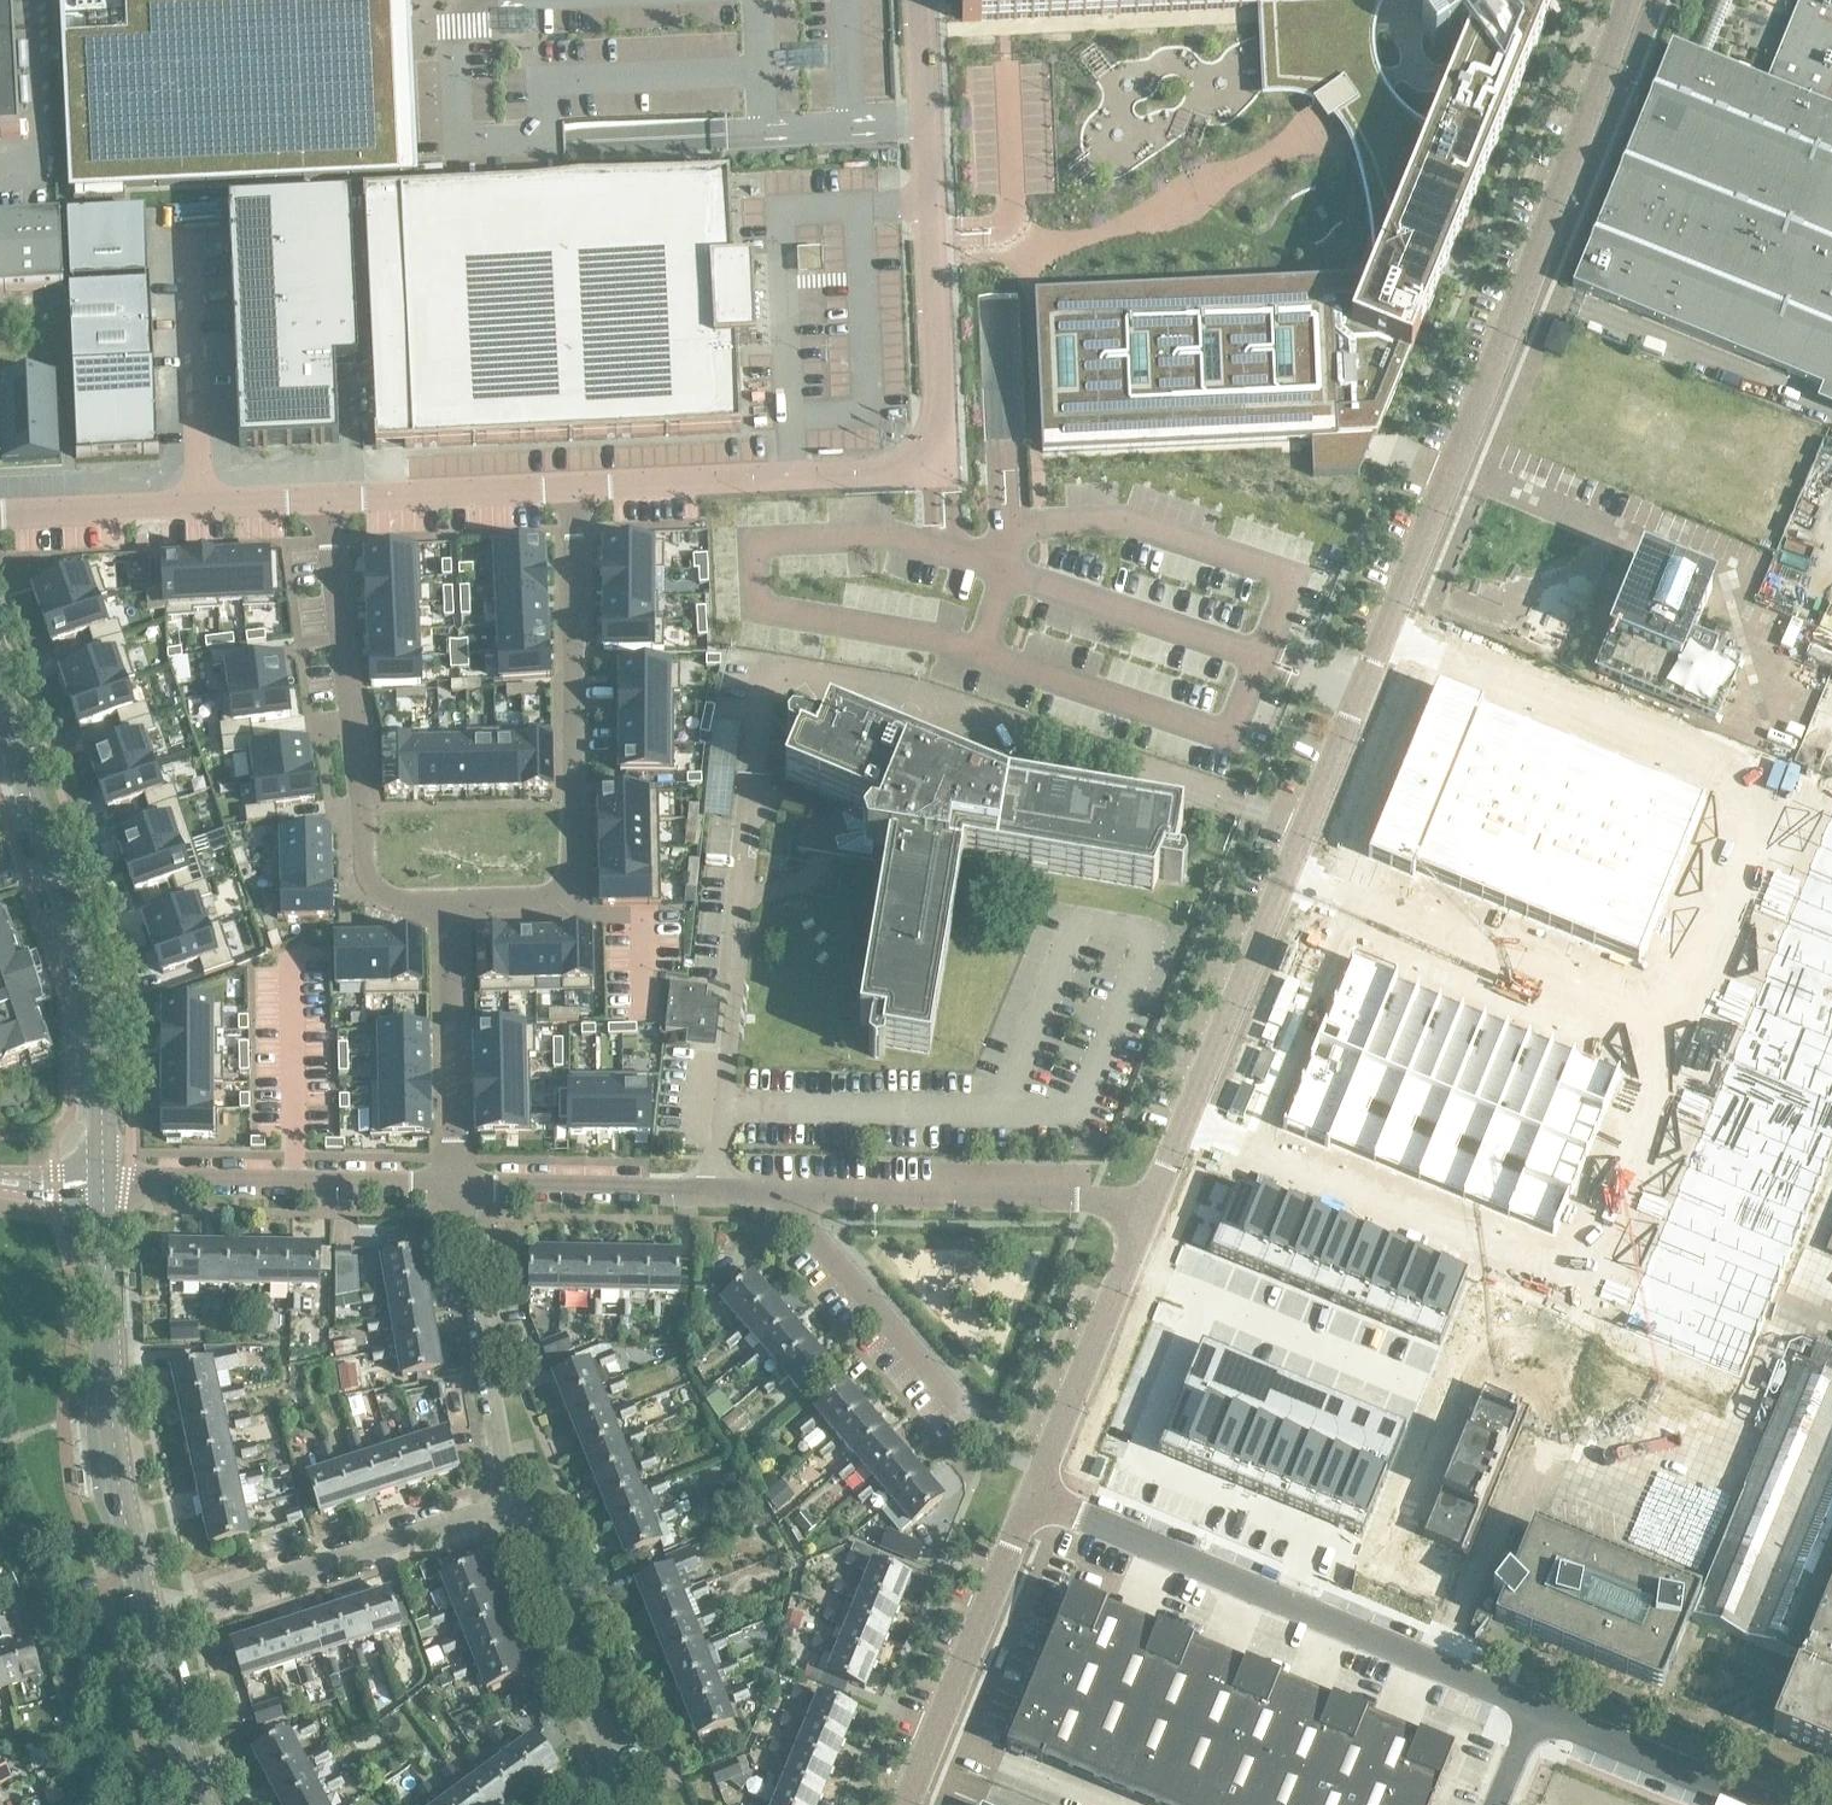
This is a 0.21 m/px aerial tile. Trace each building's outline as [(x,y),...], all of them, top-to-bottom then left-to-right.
[(86,1),(63,2),(62,2),(71,190),(73,190),(74,199),(125,196),(125,193),(124,193),(123,188),(124,188),(124,187),(154,186),(154,185),(159,184),(159,185),(275,180),(275,179),(280,179),(353,176),(353,175),(358,175),(358,176),(394,174),(394,176),(417,175),(417,171),(404,172),(398,32),(407,31),(406,0),(86,0),(86,1)] [(962,22),(971,213),(1406,192),(1383,248),(1356,313),(1331,315),(1331,313),(1243,317),(1241,290),(1190,292),(1190,291),(1165,292),(1165,294),(1086,297),(1086,300),(1095,299),(1096,323),(1064,325),(1064,319),(1039,320),(1039,327),(1038,327),(1043,425),(1044,451),(1375,436),(1377,436),(1427,312),(1428,310),(1443,273),(1456,241),(1549,13),(1555,0),(961,0),(962,22)] [(1699,56),(1672,45),(1573,287),(1587,293),(1824,390),(1829,376),(1831,377),(1831,0),(1800,0),(1766,83),(1708,60),(1733,0),(1722,0),(1699,56)] [(20,139),(13,1),(0,2),(0,140),(20,139)] [(405,444),(405,448),(415,447),(741,431),(737,344),(756,343),(752,263),(733,264),(729,177),(363,195),(372,370),(407,368),(411,444),(405,444)] [(239,440),(240,447),(247,447),(247,446),(254,446),(254,447),(258,447),(258,445),(263,445),(263,447),(267,447),(267,445),(287,444),(287,446),(292,445),(292,444),(311,443),(312,445),(316,444),(316,443),(320,443),(321,444),(325,444),(325,442),(332,442),(332,443),(339,443),(339,436),(338,436),(338,427),(339,427),(339,423),(337,423),(337,413),(338,413),(338,409),(337,409),(336,404),(338,404),(338,399),(337,399),(337,384),(337,379),(335,379),(335,370),(336,370),(336,364),(359,363),(351,199),(229,204),(229,205),(231,243),(232,256),(231,256),(233,304),(234,304),(235,316),(234,316),(236,364),(237,364),(238,376),(237,376),(237,386),(237,404),(237,409),(239,409),(239,414),(237,414),(238,418),(239,418),(239,423),(238,423),(238,427),(240,427),(240,440),(239,440)] [(67,216),(71,284),(148,280),(145,212),(67,216)] [(0,221),(0,293),(64,290),(60,218),(0,221)] [(800,286),(821,284),(819,262),(798,264),(800,286)] [(153,365),(150,285),(69,289),(72,369),(153,365)] [(1546,351),(1562,358),(1572,334),(1565,331),(1567,328),(1557,324),(1546,351)] [(159,453),(158,453),(154,365),(153,365),(73,369),(77,457),(77,458),(159,454),(159,453)] [(60,460),(56,376),(0,378),(0,423),(2,462),(60,460)] [(664,543),(605,543),(605,569),(652,570),(652,571),(664,571),(664,543)] [(542,545),(489,547),(490,573),(543,571),(542,545)] [(1580,579),(1591,552),(1577,547),(1566,574),(1580,579)] [(419,550),(366,553),(367,580),(420,577),(419,550)] [(715,552),(693,556),(694,571),(699,570),(715,566),(715,552)] [(269,554),(242,555),(244,609),(271,608),(269,554)] [(243,609),(244,609),(242,555),(216,557),(218,610),(219,610),(219,604),(243,603),(243,609)] [(193,611),(218,610),(216,557),(190,558),(192,617),(193,617),(193,611)] [(165,618),(192,617),(190,558),(162,559),(164,590),(165,618)] [(164,590),(162,559),(148,560),(149,591),(164,590)] [(1716,720),(1741,658),(1691,638),(1711,588),(1643,561),(1598,671),(1716,720)] [(451,562),(442,562),(442,576),(452,576),(451,562)] [(473,565),(459,566),(459,576),(473,575),(473,565)] [(715,566),(699,570),(699,584),(716,580),(715,566)] [(66,579),(34,590),(43,618),(101,598),(107,596),(98,568),(83,573),(81,567),(64,573),(66,579)] [(652,596),(652,595),(652,571),(652,570),(605,569),(604,569),(604,596),(652,596)] [(543,571),(490,573),(491,601),(497,601),(497,599),(545,597),(544,571),(543,571)] [(420,577),(367,580),(368,606),(422,603),(420,577)] [(469,587),(460,588),(460,602),(470,601),(469,587)] [(453,588),(443,588),(444,603),(453,602),(453,588)] [(652,596),(604,596),(604,623),(658,623),(658,621),(658,595),(652,595),(652,596)] [(497,599),(497,601),(498,626),(547,624),(545,597),(497,599)] [(118,622),(110,624),(101,598),(43,618),(52,644),(89,632),(93,646),(123,636),(118,622)] [(470,601),(460,602),(461,616),(471,616),(470,601)] [(453,602),(444,603),(444,617),(454,616),(453,602)] [(422,603),(368,606),(369,632),(417,630),(416,605),(422,605),(422,603)] [(706,608),(696,608),(697,623),(707,622),(706,608)] [(658,623),(604,623),(604,649),(664,649),(664,621),(658,621),(658,623)] [(707,622),(697,623),(698,637),(707,636),(707,622)] [(547,624),(498,626),(499,652),(548,650),(547,624)] [(417,630),(369,632),(371,659),(419,657),(417,630)] [(265,632),(246,634),(247,643),(266,641),(265,632)] [(123,636),(93,646),(98,660),(61,672),(70,699),(134,678),(125,651),(128,650),(123,636)] [(233,636),(219,637),(220,647),(234,645),(233,636)] [(219,637),(205,639),(206,649),(220,647),(219,637)] [(468,639),(459,640),(459,654),(469,653),(468,639)] [(459,640),(449,640),(450,654),(459,654),(459,640)] [(181,648),(167,650),(168,659),(183,658),(181,648)] [(242,650),(211,654),(213,669),(221,668),(224,694),(219,695),(219,696),(285,688),(282,659),(244,664),(242,650)] [(548,650),(499,652),(500,679),(549,677),(548,650)] [(469,653),(459,654),(460,668),(469,668),(469,653)] [(459,654),(450,654),(451,669),(460,668),(459,654)] [(419,657),(371,659),(372,685),(420,683),(419,657)] [(706,657),(706,667),(720,667),(720,657),(706,657)] [(680,666),(621,665),(621,692),(674,692),(674,694),(680,694),(680,666)] [(1793,695),(1821,707),(1831,682),(1804,670),(1793,695)] [(134,678),(70,699),(79,727),(116,714),(121,728),(151,718),(146,704),(133,709),(124,683),(134,679),(134,678)] [(480,681),(466,682),(466,691),(481,690),(480,681)] [(466,682),(451,682),(452,692),(466,691),(466,682)] [(535,685),(521,686),(521,695),(536,695),(535,685)] [(521,686),(506,686),(507,696),(521,695),(521,686)] [(1437,686),(1401,772),(1447,791),(1481,709),(1482,710),(1484,705),(1440,688),(1437,686)] [(220,724),(221,740),(253,736),(251,721),(289,716),(285,688),(219,696),(223,724),(220,724)] [(425,690),(411,691),(411,701),(426,700),(425,690)] [(411,691),(396,692),(397,702),(411,701),(411,691)] [(674,692),(621,692),(620,718),(674,719),(674,694),(674,692)] [(706,705),(703,719),(712,721),(715,707),(706,705)] [(1481,709),(1447,791),(1492,809),(1526,727),(1485,711),(1482,710),(1481,709)] [(151,718),(121,728),(126,742),(89,755),(98,781),(156,762),(148,735),(155,733),(151,718)] [(674,719),(620,718),(620,745),(674,745),(674,719)] [(885,1047),(929,1054),(962,858),(1153,891),(1158,879),(1181,882),(1186,876),(1183,867),(1175,866),(1182,822),(1008,793),(829,718),(823,733),(792,728),(787,734),(788,742),(799,746),(785,779),(856,808),(855,810),(830,826),(839,854),(872,859),(873,850),(890,852),(860,1026),(873,1028),(869,1053),(875,1059),(884,1056),(885,1047)] [(703,719),(700,733),(709,735),(712,721),(703,719)] [(1526,727),(1492,809),(1514,818),(1537,828),(1570,746),(1526,727)] [(522,730),(494,731),(495,790),(523,790),(522,730)] [(551,730),(522,730),(523,790),(552,790),(551,730)] [(494,731),(466,731),(466,737),(467,791),(495,790),(494,731)] [(383,733),(384,793),(413,793),(413,792),(412,739),(414,738),(414,733),(383,733)] [(733,764),(737,739),(715,735),(710,760),(733,764)] [(221,740),(223,755),(246,752),(250,780),(311,772),(307,744),(254,750),(253,736),(221,740)] [(466,737),(439,738),(441,792),(467,791),(466,737)] [(414,738),(412,739),(413,792),(414,792),(441,792),(439,738),(414,738)] [(674,745),(620,745),(620,772),(674,772),(674,745)] [(1570,746),(1537,828),(1559,837),(1581,846),(1615,764),(1570,746)] [(156,762),(98,781),(107,809),(144,797),(149,811),(178,801),(173,786),(166,789),(156,762)] [(1615,764),(1581,846),(1604,855),(1626,864),(1644,821),(1660,782),(1615,764)] [(259,807),(245,809),(246,824),(278,820),(276,805),(314,801),(311,772),(250,780),(250,781),(255,781),(259,807)] [(1401,772),(1366,858),(1414,878),(1415,873),(1414,873),(1447,791),(1401,772)] [(701,775),(687,776),(688,785),(702,785),(701,775)] [(1660,782),(1644,821),(1690,840),(1706,802),(1660,782)] [(658,791),(599,792),(600,821),(659,820),(658,791)] [(1447,791),(1414,873),(1415,873),(1459,891),(1492,809),(1447,791)] [(178,801),(149,811),(154,825),(117,837),(126,864),(192,842),(178,801)] [(689,805),(688,820),(698,821),(699,806),(689,805)] [(1492,809),(1459,891),(1481,900),(1514,818),(1492,809)] [(1514,818),(1481,900),(1503,909),(1537,828),(1514,818)] [(659,820),(600,821),(600,849),(660,848),(659,820)] [(688,820),(686,834),(696,835),(698,821),(688,820)] [(1644,821),(1626,864),(1673,883),(1690,840),(1644,821)] [(1537,828),(1503,909),(1526,918),(1559,837),(1537,828)] [(329,833),(270,833),(271,863),(277,863),(330,862),(329,833)] [(1559,837),(1526,918),(1548,928),(1581,846),(1559,837)] [(192,842),(126,864),(135,891),(172,879),(176,893),(206,883),(192,842)] [(1581,846),(1548,928),(1570,937),(1604,855),(1581,846)] [(660,875),(660,848),(600,849),(601,876),(660,875)] [(242,849),(233,853),(238,866),(247,863),(242,849)] [(1806,902),(1831,913),(1831,850),(1828,849),(1806,902)] [(1604,855),(1570,937),(1593,946),(1609,907),(1626,864),(1604,855)] [(689,860),(688,874),(705,872),(706,857),(689,860)] [(330,862),(277,863),(277,890),(330,889),(330,862)] [(247,863),(238,866),(242,880),(252,877),(247,863)] [(1626,864),(1609,907),(1655,926),(1673,883),(1626,864)] [(688,874),(686,889),(703,886),(705,872),(688,874)] [(660,875),(601,876),(601,905),(661,904),(660,875)] [(206,883),(176,893),(181,907),(144,919),(153,947),(220,924),(220,923),(206,927),(197,902),(211,897),(206,883)] [(330,889),(277,890),(277,918),(331,917),(330,889)] [(1785,956),(1831,975),(1831,913),(1806,902),(1785,956)] [(1609,907),(1593,946),(1639,965),(1640,963),(1655,926),(1609,907)] [(49,1051),(35,1007),(43,1005),(27,958),(19,961),(4,917),(0,919),(0,1068),(49,1051)] [(220,924),(153,947),(162,973),(199,961),(204,975),(234,965),(220,924)] [(277,932),(267,936),(272,949),(281,946),(277,932)] [(591,932),(562,933),(563,981),(561,981),(562,992),(592,992),(591,932)] [(562,933),(535,934),(536,982),(561,981),(563,981),(562,933)] [(507,934),(478,934),(479,994),(508,994),(507,934)] [(535,934),(507,934),(508,994),(537,993),(536,982),(535,934)] [(392,937),(393,996),(421,996),(420,936),(392,937)] [(392,937),(363,938),(364,985),(364,997),(393,996),(392,937)] [(363,938),(335,938),(336,986),(364,985),(363,938)] [(1763,1010),(1831,1038),(1831,975),(1785,956),(1763,1010)] [(1351,960),(1316,1045),(1362,1063),(1396,982),(1397,982),(1398,979),(1399,978),(1352,958),(1351,960)] [(1396,982),(1362,1063),(1385,1073),(1418,991),(1397,982),(1396,982)] [(691,1042),(711,1044),(714,1014),(705,1013),(708,989),(671,985),(665,1031),(692,1034),(691,1042)] [(1418,991),(1385,1073),(1407,1082),(1440,1000),(1418,991)] [(202,1005),(163,1005),(163,1031),(223,1031),(223,1005),(215,1005),(215,1000),(202,1000),(202,1005)] [(1440,1000),(1407,1082),(1429,1091),(1463,1009),(1440,1000)] [(1463,1009),(1429,1091),(1452,1100),(1485,1018),(1463,1009)] [(1741,1063),(1831,1100),(1831,1038),(1763,1010),(1741,1063)] [(564,1011),(549,1011),(549,1021),(564,1021),(564,1011)] [(578,1011),(564,1011),(564,1021),(578,1021),(578,1011)] [(366,1015),(351,1016),(352,1025),(366,1025),(366,1015)] [(248,1017),(239,1017),(239,1032),(248,1032),(248,1017)] [(523,1017),(509,1018),(509,1028),(524,1027),(523,1017)] [(509,1018),(494,1018),(495,1028),(509,1028),(509,1018)] [(1485,1018),(1452,1100),(1474,1109),(1507,1027),(1485,1018)] [(393,1020),(379,1020),(379,1030),(394,1030),(393,1020)] [(407,1020),(393,1020),(394,1030),(407,1030),(407,1020)] [(630,1025),(622,1026),(623,1035),(637,1035),(636,1025),(630,1025)] [(596,1026),(581,1027),(582,1036),(596,1036),(596,1026)] [(622,1026),(608,1026),(608,1036),(623,1035),(622,1026)] [(495,1028),(475,1028),(476,1055),(535,1054),(534,1027),(524,1027),(509,1028),(495,1028)] [(1507,1027),(1474,1109),(1496,1118),(1530,1036),(1507,1027)] [(379,1030),(374,1030),(374,1057),(427,1057),(427,1029),(407,1030),(394,1030),(379,1030)] [(223,1031),(163,1031),(163,1058),(223,1058),(223,1057),(217,1057),(217,1033),(223,1033),(223,1031)] [(1530,1036),(1496,1118),(1519,1127),(1552,1046),(1530,1036)] [(563,1040),(553,1040),(553,1054),(563,1054),(563,1040)] [(248,1044),(239,1044),(239,1058),(249,1058),(248,1044)] [(348,1045),(338,1045),(339,1059),(348,1059),(348,1045)] [(1316,1045),(1281,1131),(1328,1150),(1330,1146),(1329,1145),(1362,1063),(1316,1045)] [(1552,1046),(1519,1127),(1541,1137),(1559,1094),(1574,1055),(1552,1046)] [(535,1054),(476,1055),(476,1081),(530,1080),(529,1056),(535,1056),(535,1054)] [(563,1054),(553,1054),(554,1068),(563,1068),(563,1054)] [(1574,1055),(1559,1094),(1605,1113),(1621,1074),(1574,1055)] [(427,1057),(374,1057),(374,1083),(369,1083),(369,1084),(428,1083),(427,1057)] [(223,1058),(163,1058),(163,1084),(223,1084),(223,1058)] [(249,1058),(239,1058),(239,1072),(249,1072),(249,1058)] [(348,1059),(339,1059),(339,1073),(348,1073),(348,1059)] [(1362,1063),(1329,1145),(1330,1146),(1374,1163),(1407,1082),(1385,1073),(1362,1063)] [(1719,1117),(1828,1161),(1831,1151),(1831,1100),(1741,1063),(1719,1117)] [(596,1075),(569,1075),(569,1092),(569,1106),(569,1120),(569,1134),(596,1134),(596,1075)] [(622,1075),(596,1075),(596,1134),(622,1134),(622,1075)] [(649,1075),(622,1075),(622,1134),(649,1134),(649,1075)] [(530,1080),(476,1081),(477,1108),(530,1107),(530,1080)] [(1407,1082),(1374,1163),(1418,1182),(1452,1100),(1429,1091),(1407,1082)] [(428,1083),(369,1084),(369,1110),(428,1109),(428,1083)] [(223,1084),(163,1084),(163,1111),(217,1111),(217,1109),(211,1109),(211,1085),(223,1085),(223,1084)] [(559,1092),(559,1106),(569,1106),(569,1092),(559,1092)] [(1559,1094),(1541,1137),(1588,1156),(1605,1113),(1559,1094)] [(249,1096),(240,1096),(240,1110),(250,1110),(249,1096)] [(349,1096),(339,1096),(340,1111),(349,1110),(349,1096)] [(1452,1100),(1418,1182),(1463,1200),(1496,1118),(1474,1109),(1452,1100)] [(559,1106),(559,1120),(569,1120),(569,1106),(559,1106)] [(530,1107),(477,1108),(477,1135),(481,1135),(481,1139),(494,1139),(494,1134),(531,1133),(530,1107)] [(428,1109),(369,1110),(370,1137),(412,1136),(412,1141),(426,1141),(426,1136),(429,1136),(428,1109)] [(217,1111),(163,1111),(163,1137),(166,1137),(166,1142),(181,1142),(181,1137),(217,1137),(217,1111)] [(1719,1117),(1697,1170),(1806,1215),(1828,1161),(1719,1117)] [(1496,1118),(1463,1200),(1507,1218),(1523,1179),(1541,1137),(1519,1127),(1496,1118)] [(1541,1137),(1523,1179),(1570,1198),(1588,1156),(1541,1137)] [(265,1139),(251,1139),(251,1149),(265,1149),(265,1139)] [(344,1141),(325,1140),(325,1150),(344,1150),(344,1141)] [(1697,1170),(1675,1224),(1784,1268),(1806,1215),(1697,1170)] [(1523,1179),(1507,1218),(1554,1237),(1570,1198),(1523,1179)] [(1237,1186),(1209,1253),(1234,1263),(1261,1196),(1237,1186)] [(1261,1196),(1234,1263),(1259,1274),(1287,1207),(1261,1196)] [(1312,1217),(1287,1207),(1259,1274),(1285,1284),(1312,1217)] [(1338,1228),(1312,1217),(1285,1284),(1310,1295),(1338,1228)] [(1675,1224),(1653,1278),(1762,1322),(1784,1268),(1675,1224)] [(1363,1238),(1338,1228),(1310,1295),(1336,1305),(1363,1238)] [(351,1238),(350,1250),(379,1250),(379,1238),(351,1238)] [(1389,1249),(1363,1238),(1336,1305),(1361,1315),(1389,1249)] [(201,1246),(171,1246),(171,1284),(200,1285),(201,1246)] [(200,1285),(230,1285),(231,1247),(201,1246),(200,1285)] [(231,1247),(230,1285),(260,1286),(261,1248),(231,1247)] [(260,1286),(289,1287),(290,1248),(261,1248),(260,1286)] [(289,1287),(319,1287),(320,1249),(290,1248),(289,1287)] [(336,1249),(335,1261),(350,1261),(350,1250),(336,1249)] [(1389,1249),(1361,1315),(1386,1326),(1414,1259),(1389,1249)] [(426,1282),(421,1252),(382,1259),(387,1288),(426,1282)] [(560,1253),(531,1253),(530,1292),(559,1292),(560,1253)] [(590,1254),(560,1253),(559,1292),(589,1293),(590,1254)] [(618,1293),(619,1255),(590,1254),(589,1293),(618,1293)] [(650,1255),(619,1255),(618,1293),(649,1294),(650,1255)] [(679,1294),(680,1256),(650,1255),(649,1294),(679,1294)] [(1414,1259),(1386,1326),(1412,1336),(1440,1270),(1414,1259)] [(1440,1270),(1412,1336),(1436,1346),(1464,1280),(1440,1270)] [(773,1300),(753,1277),(723,1302),(743,1324),(773,1300)] [(1653,1278),(1631,1333),(1739,1378),(1762,1322),(1653,1278)] [(393,1317),(431,1311),(426,1282),(387,1288),(393,1317)] [(711,1283),(696,1283),(695,1294),(711,1295),(711,1283)] [(361,1292),(363,1305),(379,1302),(377,1290),(361,1292)] [(229,1310),(242,1311),(242,1295),(230,1294),(229,1310)] [(259,1311),(272,1311),(272,1295),(260,1295),(259,1311)] [(289,1312),(301,1312),(302,1296),(289,1295),(289,1312)] [(773,1300),(743,1324),(762,1347),(792,1322),(773,1300)] [(600,1318),(601,1303),(589,1303),(589,1318),(600,1318)] [(629,1319),(630,1303),(618,1303),(618,1319),(629,1319)] [(660,1319),(660,1304),(649,1304),(648,1319),(660,1319)] [(395,1330),(398,1346),(435,1340),(431,1311),(393,1317),(382,1319),(384,1332),(395,1330)] [(384,1332),(382,1319),(366,1322),(368,1334),(384,1332)] [(792,1322),(762,1347),(781,1369),(810,1344),(792,1322)] [(172,1341),(198,1341),(197,1325),(171,1326),(172,1341)] [(731,1349),(743,1339),(735,1331),(724,1341),(731,1349)] [(565,1336),(553,1340),(559,1355),(571,1350),(565,1336)] [(441,1370),(435,1340),(398,1346),(387,1348),(389,1360),(400,1358),(403,1376),(441,1370)] [(553,1340),(541,1345),(547,1360),(559,1355),(553,1340)] [(781,1384),(788,1378),(801,1393),(830,1368),(810,1344),(781,1369),(773,1375),(781,1384)] [(1182,1393),(1206,1403),(1226,1355),(1201,1345),(1182,1393)] [(234,1348),(205,1348),(208,1363),(173,1371),(179,1400),(218,1392),(214,1374),(239,1369),(234,1348)] [(371,1351),(373,1363),(389,1360),(387,1348),(371,1351)] [(606,1368),(616,1364),(612,1353),(597,1359),(602,1370),(606,1368)] [(750,1372),(762,1362),(755,1353),(743,1363),(750,1372)] [(1206,1403),(1232,1414),(1252,1366),(1226,1355),(1206,1403)] [(588,1363),(554,1376),(564,1402),(599,1388),(608,1385),(612,1383),(606,1368),(602,1370),(597,1359),(588,1363)] [(1232,1414),(1257,1424),(1277,1376),(1252,1366),(1232,1414)] [(1594,1373),(1584,1397),(1629,1415),(1639,1391),(1594,1373)] [(769,1394),(781,1384),(773,1375),(762,1385),(769,1394)] [(1257,1424),(1283,1434),(1302,1386),(1277,1376),(1257,1424)] [(612,1396),(626,1390),(622,1379),(612,1383),(608,1385),(612,1396)] [(1831,1553),(1831,1396),(1789,1381),(1751,1491),(1732,1485),(1713,1540),(1726,1544),(1706,1604),(1728,1611),(1723,1629),(1740,1635),(1748,1612),(1805,1632),(1831,1553)] [(444,1385),(432,1387),(435,1402),(446,1400),(444,1385)] [(242,1386),(227,1390),(229,1401),(244,1398),(242,1386)] [(816,1411),(809,1417),(816,1426),(823,1420),(836,1434),(865,1408),(846,1386),(816,1411)] [(1283,1434),(1308,1445),(1328,1397),(1302,1386),(1283,1434)] [(564,1402),(574,1428),(609,1414),(599,1388),(564,1402)] [(218,1392),(179,1400),(186,1429),(224,1421),(220,1403),(229,1401),(227,1390),(218,1392)] [(1529,1409),(1484,1391),(1424,1537),(1468,1556),(1529,1409)] [(1639,1391),(1629,1415),(1675,1434),(1685,1410),(1639,1391)] [(1182,1393),(1157,1453),(1182,1463),(1206,1403),(1182,1393)] [(1308,1445),(1334,1455),(1353,1407),(1328,1397),(1308,1445)] [(1584,1397),(1573,1421),(1619,1439),(1629,1415),(1584,1397)] [(1232,1414),(1206,1403),(1182,1463),(1207,1474),(1232,1414)] [(622,1421),(637,1415),(632,1405),(618,1410),(622,1421)] [(1334,1455),(1359,1466),(1379,1418),(1353,1407),(1334,1455)] [(865,1408),(836,1434),(855,1456),(884,1431),(865,1408)] [(739,1410),(723,1423),(733,1435),(748,1422),(739,1410)] [(574,1428),(585,1453),(619,1440),(609,1414),(574,1428)] [(1257,1424),(1232,1414),(1207,1474),(1232,1484),(1257,1424)] [(1629,1415),(1619,1439),(1665,1458),(1675,1434),(1629,1415)] [(248,1416),(233,1419),(235,1430),(250,1427),(248,1416)] [(400,1420),(404,1435),(415,1431),(411,1417),(400,1420)] [(804,1436),(816,1426),(809,1417),(797,1427),(804,1436)] [(1359,1466),(1383,1475),(1403,1428),(1379,1418),(1359,1466)] [(192,1458),(230,1450),(224,1421),(186,1429),(192,1458)] [(1573,1421),(1563,1445),(1609,1463),(1619,1439),(1573,1421)] [(1283,1434),(1257,1424),(1232,1484),(1258,1495),(1283,1434)] [(372,1429),(377,1444),(388,1440),(383,1426),(372,1429)] [(632,1447),(647,1441),(642,1430),(628,1436),(632,1447)] [(408,1445),(391,1451),(403,1488),(431,1479),(419,1442),(415,1431),(404,1435),(408,1445)] [(873,1478),(874,1478),(903,1453),(884,1431),(855,1456),(848,1462),(856,1471),(863,1465),(873,1478)] [(458,1470),(447,1433),(419,1442),(431,1479),(458,1470)] [(344,1438),(349,1453),(360,1449),(356,1434),(344,1438)] [(1308,1445),(1283,1434),(1258,1495),(1283,1505),(1308,1445)] [(1619,1439),(1609,1463),(1655,1482),(1665,1458),(1619,1439)] [(619,1440),(585,1453),(595,1479),(629,1465),(619,1440)] [(836,1449),(829,1440),(817,1450),(824,1459),(836,1449)] [(317,1447),(321,1462),(333,1458),(328,1443),(317,1447)] [(254,1445),(239,1448),(242,1459),(257,1456),(254,1445)] [(1334,1455),(1308,1445),(1283,1505),(1309,1515),(1334,1455)] [(1563,1445),(1552,1471),(1598,1490),(1609,1463),(1563,1445)] [(198,1487),(236,1479),(230,1450),(192,1458),(198,1487)] [(380,1454),(364,1459),(376,1497),(403,1488),(391,1451),(380,1454)] [(903,1453),(874,1478),(881,1487),(894,1502),(923,1476),(903,1453)] [(1359,1466),(1334,1455),(1309,1515),(1334,1526),(1359,1466)] [(643,1473),(657,1467),(653,1456),(638,1462),(643,1473)] [(376,1497),(364,1459),(336,1468),(348,1506),(376,1497)] [(844,1481),(856,1471),(848,1462),(836,1472),(844,1481)] [(1609,1463),(1598,1490),(1644,1509),(1655,1482),(1609,1463)] [(274,1464),(259,1467),(261,1474),(275,1471),(274,1464)] [(629,1465),(595,1479),(605,1505),(640,1491),(629,1465)] [(1383,1475),(1359,1466),(1334,1526),(1359,1536),(1383,1475)] [(308,1477),(320,1514),(348,1506),(336,1468),(308,1477)] [(1552,1471),(1541,1498),(1587,1517),(1598,1490),(1552,1471)] [(248,1488),(263,1485),(261,1474),(246,1477),(248,1488)] [(923,1476),(894,1502),(913,1525),(942,1499),(923,1476)] [(1686,1523),(1678,1545),(1697,1552),(1703,1533),(1695,1530),(1708,1490),(1665,1476),(1653,1512),(1686,1523)] [(205,1516),(243,1508),(236,1479),(198,1487),(205,1516)] [(653,1498),(667,1493),(663,1482),(649,1488),(653,1498)] [(862,1503),(874,1493),(867,1484),(855,1494),(862,1503)] [(779,1485),(766,1497),(778,1511),(791,1499),(779,1485)] [(1598,1490),(1587,1517),(1632,1535),(1644,1509),(1598,1490)] [(640,1491),(605,1505),(615,1531),(650,1517),(640,1491)] [(1541,1498),(1530,1525),(1575,1543),(1587,1517),(1541,1498)] [(673,1507),(659,1513),(663,1524),(678,1518),(677,1517),(691,1511),(688,1503),(674,1508),(673,1507)] [(211,1545),(249,1537),(243,1508),(205,1516),(211,1545)] [(285,1514),(288,1525),(303,1520),(300,1509),(285,1514)] [(615,1531),(626,1556),(660,1542),(650,1517),(615,1531)] [(1587,1517),(1575,1543),(1621,1562),(1632,1535),(1587,1517)] [(1530,1525),(1518,1551),(1564,1570),(1575,1543),(1530,1525)] [(887,1533),(881,1548),(916,1562),(922,1547),(887,1533)] [(845,1565),(869,1574),(862,1592),(898,1607),(909,1579),(874,1564),(878,1553),(854,1543),(845,1565)] [(1575,1543),(1564,1570),(1610,1589),(1621,1562),(1575,1543)] [(670,1570),(637,1583),(647,1608),(681,1595),(690,1591),(692,1590),(686,1575),(699,1570),(691,1549),(666,1559),(670,1570)] [(1518,1551),(1507,1578),(1553,1597),(1564,1570),(1518,1551)] [(478,1565),(442,1579),(453,1607),(489,1592),(478,1565)] [(1564,1570),(1553,1597),(1599,1615),(1610,1589),(1564,1570)] [(4,1597),(19,1590),(13,1575),(0,1581),(0,1588),(4,1597)] [(1507,1578),(1495,1607),(1541,1626),(1553,1597),(1507,1578)] [(834,1593),(848,1599),(853,1588),(839,1582),(834,1593)] [(404,1588),(408,1599),(423,1595),(419,1584),(404,1588)] [(1799,1667),(1831,1680),(1831,1584),(1830,1590),(1800,1662),(1799,1667)] [(694,1602),(709,1596),(704,1585),(690,1591),(694,1602)] [(453,1607),(464,1635),(500,1620),(489,1592),(453,1607)] [(862,1592),(850,1619),(887,1634),(898,1607),(862,1592)] [(401,1629),(390,1593),(363,1602),(375,1637),(401,1629)] [(1107,1607),(1071,1593),(1050,1645),(1111,1670),(1130,1625),(1104,1614),(1107,1607)] [(657,1634),(691,1620),(681,1595),(647,1608),(657,1634)] [(1553,1597),(1541,1626),(1587,1644),(1599,1615),(1553,1597)] [(375,1637),(363,1602),(337,1610),(348,1646),(375,1637)] [(348,1646),(337,1610),(310,1619),(322,1654),(348,1646)] [(434,1627),(449,1621),(444,1610),(430,1616),(434,1627)] [(837,1627),(842,1616),(827,1610),(823,1621),(837,1627)] [(704,1627),(719,1621),(714,1611),(700,1616),(704,1627)] [(788,1613),(785,1626),(799,1630),(802,1616),(788,1613)] [(691,1620),(657,1634),(667,1660),(702,1646),(696,1631),(704,1627),(700,1616),(691,1620)] [(322,1654),(310,1619),(284,1627),(296,1663),(322,1654)] [(850,1619),(839,1647),(875,1662),(887,1634),(850,1619)] [(464,1635),(475,1662),(512,1648),(500,1620),(464,1635)] [(24,1682),(41,1676),(29,1639),(10,1645),(8,1639),(10,1639),(4,1621),(0,1622),(0,1689),(24,1682)] [(1158,1629),(1155,1636),(1130,1625),(1111,1670),(1100,1696),(1143,1714),(1176,1636),(1158,1629)] [(296,1663),(284,1627),(258,1636),(269,1671),(296,1663)] [(725,1637),(711,1643),(715,1654),(729,1648),(744,1642),(740,1633),(726,1639),(725,1637)] [(231,1644),(243,1680),(269,1671),(258,1636),(231,1644)] [(1191,1651),(1193,1644),(1176,1636),(1143,1714),(1187,1732),(1216,1661),(1191,1651)] [(445,1654),(460,1649),(456,1638),(441,1644),(445,1654)] [(812,1648),(826,1654),(830,1643),(816,1638),(812,1648)] [(393,1657),(388,1642),(377,1645),(382,1660),(393,1657)] [(702,1646),(667,1660),(678,1686),(712,1672),(706,1657),(715,1654),(711,1643),(702,1646)] [(875,1662),(839,1647),(830,1643),(826,1654),(835,1658),(828,1675),(864,1689),(875,1662)] [(1111,1670),(1050,1645),(1028,1697),(1089,1722),(1100,1696),(1111,1670)] [(486,1690),(523,1676),(512,1648),(475,1662),(486,1690)] [(367,1665),(362,1650),(351,1654),(356,1669),(367,1665)] [(340,1674),(335,1659),(324,1662),(329,1677),(340,1674)] [(1245,1665),(1242,1672),(1216,1661),(1187,1732),(1230,1750),(1263,1672),(1245,1665)] [(725,1679),(739,1674),(735,1663),(721,1669),(725,1679)] [(467,1666),(452,1671),(457,1682),(471,1677),(467,1666)] [(314,1682),(309,1667),(298,1671),(303,1686),(314,1682)] [(765,1670),(761,1680),(771,1683),(774,1673),(765,1670)] [(722,1697),(712,1672),(678,1686),(687,1710),(722,1697)] [(1277,1687),(1280,1680),(1263,1672),(1230,1750),(1274,1768),(1303,1698),(1277,1687)] [(735,1704),(749,1698),(745,1687),(731,1693),(735,1704)] [(796,1688),(791,1698),(805,1704),(810,1694),(796,1688)] [(524,1709),(534,1704),(529,1690),(518,1694),(524,1709)] [(1070,1767),(1114,1785),(1143,1714),(1100,1696),(1089,1722),(1070,1767)] [(698,1737),(733,1724),(722,1697),(687,1710),(698,1737)] [(844,1739),(855,1712),(819,1697),(807,1724),(844,1739)] [(1042,1763),(1045,1756),(1070,1767),(1089,1722),(1028,1697),(1007,1749),(1042,1763)] [(1332,1701),(1329,1708),(1303,1698),(1274,1768),(1317,1786),(1350,1709),(1332,1701)] [(278,1703),(253,1711),(258,1726),(282,1718),(278,1703)] [(599,1713),(609,1735),(627,1726),(617,1705),(599,1713)] [(1364,1723),(1367,1716),(1350,1709),(1317,1786),(1361,1804),(1371,1779),(1390,1734),(1364,1723)] [(495,1713),(487,1717),(493,1726),(501,1722),(495,1713)] [(1114,1785),(1157,1803),(1187,1732),(1143,1714),(1114,1785)] [(780,1726),(794,1732),(799,1721),(784,1715),(780,1726)] [(302,1740),(316,1733),(310,1723),(296,1730),(302,1740)] [(807,1724),(796,1752),(832,1767),(844,1739),(807,1724)] [(267,1778),(302,1760),(294,1744),(302,1740),(296,1730),(254,1752),(267,1778)] [(37,1745),(33,1731),(19,1735),(23,1749),(26,1748),(37,1745)] [(1162,1804),(1207,1804),(1230,1750),(1187,1732),(1157,1803),(1162,1804)] [(486,1740),(496,1753),(505,1746),(496,1734),(486,1740)] [(1419,1737),(1416,1744),(1390,1734),(1371,1779),(1432,1804),(1454,1752),(1419,1737)] [(557,1768),(534,1737),(511,1754),(534,1785),(557,1768)] [(37,1745),(26,1748),(33,1771),(50,1765),(42,1743),(37,1745)] [(769,1753),(783,1759),(787,1749),(773,1743),(769,1753)] [(487,1771),(511,1803),(534,1785),(511,1754),(505,1746),(496,1753),(501,1761),(487,1771)] [(316,1766),(329,1759),(324,1749),(310,1756),(316,1766)] [(785,1780),(821,1795),(832,1767),(796,1752),(787,1749),(783,1759),(792,1763),(785,1780)] [(1274,1768),(1230,1750),(1207,1804),(1258,1804),(1274,1768)] [(463,1758),(472,1770),(482,1763),(472,1751),(463,1758)] [(11,1781),(1,1759),(0,1760),(0,1786),(11,1781)] [(267,1778),(281,1804),(316,1787),(302,1760),(267,1778)] [(735,1761),(723,1766),(729,1780),(742,1791),(749,1782),(741,1776),(735,1761)] [(723,1766),(711,1771),(717,1785),(729,1780),(723,1766)] [(440,1775),(449,1787),(458,1780),(449,1768),(440,1775)] [(1317,1786),(1274,1768),(1258,1804),(1309,1804),(1317,1786)] [(487,1771),(464,1788),(476,1804),(507,1804),(511,1803),(487,1771)] [(343,1785),(338,1775),(324,1782),(329,1793),(343,1785)] [(821,1795),(785,1780),(776,1776),(771,1788),(780,1791),(775,1804),(817,1804),(821,1795)] [(1432,1804),(1371,1779),(1361,1804),(1360,1804),(1432,1804)] [(441,1804),(476,1804),(464,1788),(458,1780),(449,1787),(455,1795),(441,1804)] [(281,1804),(325,1804),(321,1797),(329,1793),(324,1782),(316,1787),(281,1804)] [(416,1792),(426,1804),(435,1798),(426,1785),(416,1792)] [(1361,1804),(1317,1786),(1309,1804),(1360,1804),(1361,1804)] [(49,1804),(63,1799),(58,1789),(44,1796),(49,1804)]
